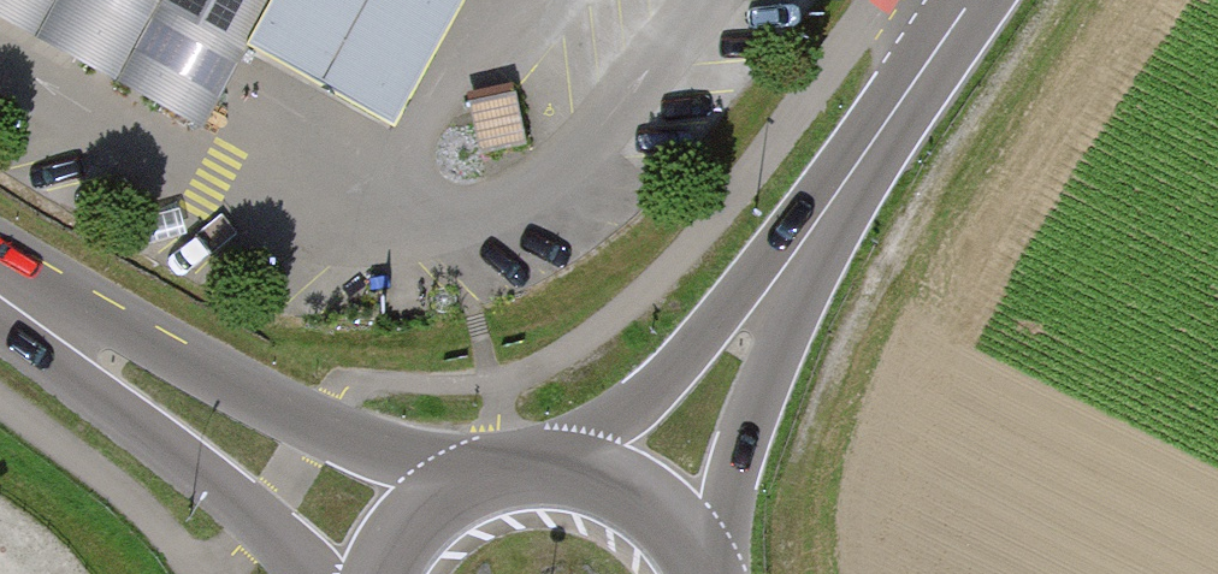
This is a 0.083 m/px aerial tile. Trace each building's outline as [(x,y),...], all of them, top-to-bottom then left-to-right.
[(201,137),(251,46),(397,127),(468,0),(0,0),(0,26),(201,137)]
